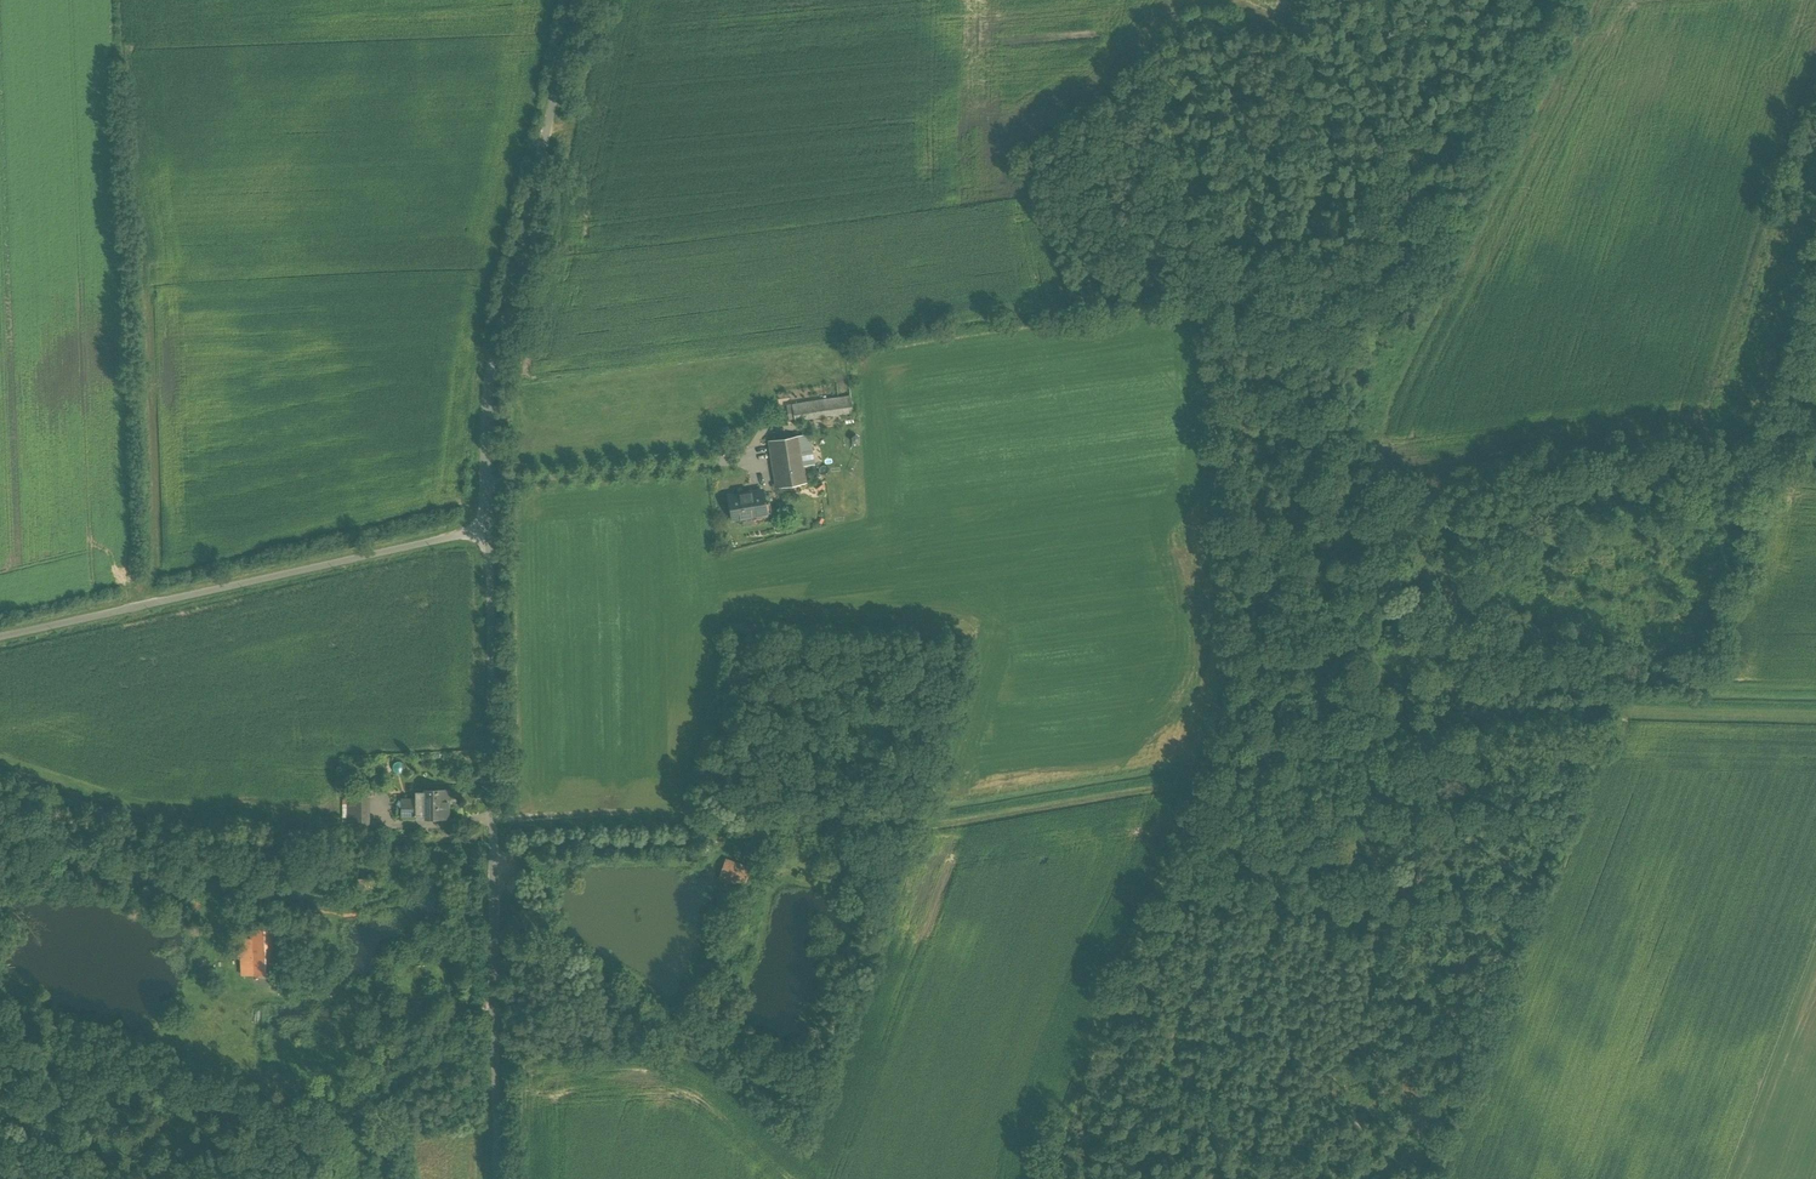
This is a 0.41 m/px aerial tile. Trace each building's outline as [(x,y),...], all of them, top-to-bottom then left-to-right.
[(851,396),(793,405),(795,420),(852,411),(851,396)] [(773,463),(803,458),(799,435),(769,440),(773,463)] [(803,458),(773,463),(777,488),(806,483),(803,458)] [(763,490),(729,496),(734,521),(767,515),(763,490)] [(449,790),(426,790),(426,793),(417,793),(417,800),(405,800),(405,816),(417,816),(417,818),(427,818),(449,818),(449,790)] [(368,823),(368,798),(351,799),(351,823),(368,823)] [(749,869),(738,865),(733,880),(744,884),(749,869)] [(361,883),(351,882),(349,893),(359,895),(361,883)] [(276,926),(241,927),(243,976),(278,974),(276,926)]
